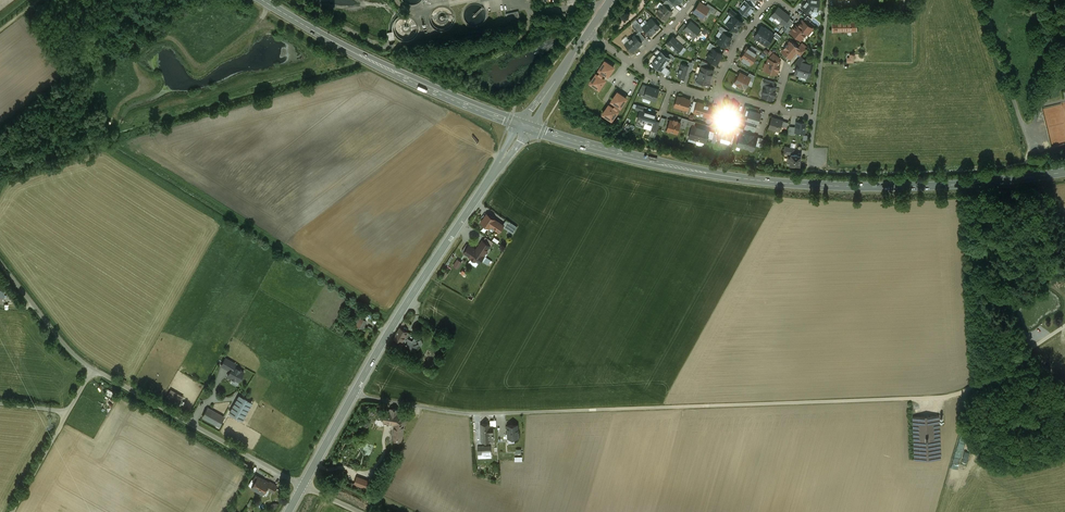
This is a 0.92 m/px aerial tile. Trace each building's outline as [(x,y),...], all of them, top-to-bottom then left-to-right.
[(667,0),(666,0),(663,4),(670,10),(674,6),(668,0),(667,0)] [(746,0),(745,0),(744,0),(739,6),(740,7),(738,9),(747,16),(750,13),(753,9),(754,7),(749,3),(746,0)] [(806,1),(801,7),(810,14),(813,10),(818,11),(819,0),(807,0),(806,1)] [(706,6),(700,2),(694,12),(703,18),(708,10),(709,8),(706,6)] [(716,9),(708,3),(706,6),(709,8),(708,10),(713,13),(716,9)] [(670,10),(663,4),(657,12),(662,16),(661,18),(665,21),(668,18),(667,17),(672,11),(670,10)] [(781,11),(778,8),(772,15),(775,17),(774,20),(779,24),(780,21),(784,24),(789,18),(789,17),(786,14),(785,15),(784,14),(785,14),(785,13),(784,13),(784,12),(783,12),(782,12),(781,11)] [(735,16),(733,15),(732,16),(730,19),(731,19),(727,24),(728,25),(728,26),(730,28),(731,28),(732,28),(736,31),(743,22),(735,16)] [(789,18),(784,24),(785,25),(784,26),(787,29),(789,27),(793,21),(789,18)] [(642,27),(644,29),(650,35),(659,27),(652,19),(642,27)] [(803,21),(802,20),(799,25),(797,26),(797,27),(806,34),(807,35),(809,31),(811,31),(812,30),(812,28),(811,27),(809,27),(808,26),(808,25),(803,21)] [(701,30),(690,21),(687,25),(684,29),(694,38),(701,30)] [(642,27),(638,22),(634,25),(639,31),(640,33),(644,29),(642,27)] [(856,22),(833,22),(833,29),(833,30),(847,30),(852,30),(852,29),(856,29),(856,22)] [(684,23),(678,31),(680,33),(684,29),(687,25),(684,23)] [(761,26),(754,37),(760,41),(768,30),(764,28),(761,26)] [(806,34),(797,27),(797,26),(796,26),(795,28),(793,28),(793,29),(793,28),(792,30),(790,32),(800,40),(802,37),(803,37),(806,34)] [(768,30),(760,41),(766,46),(773,36),(774,35),(773,35),(771,33),(768,30)] [(394,31),(387,33),(389,40),(395,39),(394,31)] [(640,33),(639,31),(635,35),(641,42),(645,39),(640,33)] [(728,35),(723,32),(717,41),(725,47),(727,44),(728,45),(730,41),(729,41),(732,38),(728,35)] [(686,41),(678,34),(675,38),(682,44),(686,41)] [(634,35),(631,38),(628,39),(628,41),(625,44),(632,52),(642,43),(641,42),(635,35),(634,35)] [(673,35),(665,44),(668,46),(669,45),(677,53),(684,46),(682,44),(675,38),(673,35)] [(798,47),(791,41),(788,44),(788,43),(783,48),(784,49),(781,52),(789,59),(795,52),(798,47)] [(720,48),(711,43),(708,48),(711,50),(712,48),(718,51),(720,48)] [(806,49),(800,44),(798,47),(795,52),(800,56),(806,49)] [(753,52),(747,47),(744,51),(745,52),(740,58),(750,65),(757,54),(753,52)] [(718,51),(712,48),(711,50),(710,52),(711,54),(708,59),(717,64),(722,54),(718,51)] [(668,56),(661,51),(661,52),(652,64),(661,71),(664,66),(670,58),(668,56)] [(780,57),(774,52),(768,59),(778,62),(780,57)] [(800,56),(794,64),(799,67),(800,66),(802,62),(803,62),(805,60),(800,56)] [(778,62),(768,59),(766,64),(768,65),(767,70),(776,73),(777,70),(778,70),(779,66),(780,62),(778,62)] [(600,71),(597,74),(594,75),(595,76),(590,83),(598,89),(602,84),(604,79),(601,77),(603,74),(606,76),(611,72),(610,72),(614,67),(605,61),(600,68),(599,70),(600,71)] [(803,62),(802,62),(800,66),(799,67),(799,68),(797,74),(808,77),(812,65),(803,62)] [(687,65),(681,63),(677,77),(685,79),(687,71),(689,65),(687,65)] [(706,68),(701,66),(701,67),(699,74),(711,77),(711,74),(712,75),(714,70),(706,68)] [(747,77),(740,73),(735,82),(738,84),(737,86),(741,88),(742,86),(745,88),(749,80),(750,78),(747,77)] [(711,77),(699,74),(697,80),(697,81),(702,82),(709,84),(712,75),(711,74),(711,77)] [(647,86),(642,84),(638,93),(644,95),(647,86)] [(773,86),(766,84),(762,96),(772,99),(776,87),(773,86)] [(659,90),(647,86),(644,95),(644,97),(655,101),(659,90)] [(613,107),(610,105),(606,109),(603,114),(611,120),(616,113),(617,113),(617,110),(619,107),(620,107),(622,105),(621,105),(626,98),(618,92),(614,97),(612,102),(615,104),(613,107)] [(690,100),(677,96),(674,106),(687,110),(689,106),(690,100)] [(712,106),(702,103),(702,104),(697,103),(694,110),(700,112),(700,114),(705,115),(704,116),(709,118),(712,106)] [(738,106),(728,103),(725,115),(734,118),(735,118),(737,111),(738,106)] [(760,114),(749,110),(746,120),(756,123),(758,124),(760,118),(759,118),(760,114)] [(656,115),(644,111),(641,120),(653,124),(654,120),(656,115)] [(742,113),(737,111),(735,118),(734,118),(733,121),(739,122),(742,113)] [(688,119),(682,117),(680,122),(681,123),(679,127),(685,129),(686,125),(688,119)] [(782,121),(771,117),(768,129),(779,133),(781,127),(783,126),(781,124),(782,121)] [(674,119),(673,119),(673,120),(670,119),(666,131),(677,134),(679,127),(681,123),(680,122),(677,122),(677,120),(678,121),(678,120),(674,119)] [(660,122),(654,120),(653,124),(651,130),(657,131),(660,122)] [(796,127),(795,132),(796,132),(805,133),(806,123),(797,121),(796,127)] [(694,126),(692,125),(692,127),(688,138),(705,143),(709,130),(694,126)] [(732,129),(720,125),(717,135),(717,136),(730,141),(733,132),(734,129),(732,129)] [(790,126),(787,134),(796,135),(796,132),(795,132),(796,127),(790,126)] [(749,134),(741,131),(737,144),(741,145),(740,146),(745,148),(749,134)] [(757,136),(749,134),(745,148),(749,149),(750,148),(754,149),(757,136)] [(794,148),(785,146),(784,154),(791,154),(793,154),(794,148)] [(793,154),(791,154),(791,157),(788,157),(787,162),(790,162),(790,165),(800,166),(801,155),(793,154)] [(495,220),(487,214),(481,222),(489,228),(489,229),(493,232),(494,229),(499,232),(503,225),(495,220)] [(517,227),(506,219),(503,224),(505,225),(504,226),(508,229),(508,231),(513,234),(515,229),(517,227)] [(476,251),(483,255),(489,246),(483,241),(476,251)] [(484,256),(483,255),(476,251),(469,246),(465,253),(472,257),(471,258),(475,261),(475,260),(479,263),(484,256)] [(464,257),(461,255),(456,262),(460,264),(464,257)] [(483,261),(489,264),(491,259),(485,256),(483,261)] [(366,315),(373,319),(372,321),(376,323),(378,318),(368,312),(366,315)] [(367,320),(359,316),(355,324),(363,328),(367,320)] [(408,332),(400,328),(393,339),(400,344),(401,344),(406,346),(411,349),(410,350),(414,352),(421,346),(422,343),(421,340),(417,337),(414,339),(412,341),(407,338),(407,339),(404,338),(408,332)] [(440,345),(434,341),(428,351),(436,356),(435,358),(439,361),(446,348),(440,345)] [(406,346),(401,344),(400,344),(397,349),(402,352),(406,346)] [(225,358),(221,366),(227,369),(231,364),(232,362),(225,358)] [(240,370),(234,366),(231,364),(227,369),(230,371),(227,376),(238,382),(240,377),(241,377),(243,375),(243,373),(243,372),(240,370)] [(167,396),(170,397),(172,394),(175,395),(173,399),(180,403),(183,396),(173,391),(173,392),(170,391),(167,396)] [(251,402),(239,396),(236,402),(233,408),(232,408),(233,408),(230,413),(241,420),(251,402)] [(224,417),(207,408),(202,417),(219,426),(224,417)] [(398,410),(390,409),(390,411),(386,410),(384,422),(395,424),(392,439),(401,440),(405,419),(397,412),(398,410)] [(938,415),(913,416),(915,459),(940,458),(938,415)] [(490,423),(481,423),(481,434),(484,433),(484,441),(494,441),(493,426),(490,427),(490,423)] [(517,424),(507,425),(508,438),(519,437),(519,432),(518,432),(517,424)] [(491,446),(478,447),(478,454),(482,454),(482,457),(491,457),(491,446)] [(261,479),(256,476),(254,480),(255,481),(251,487),(262,493),(266,487),(273,492),(277,486),(270,482),(269,483),(264,481),(264,480),(262,479),(261,479)] [(369,481),(357,477),(355,483),(361,485),(366,487),(369,481)]
